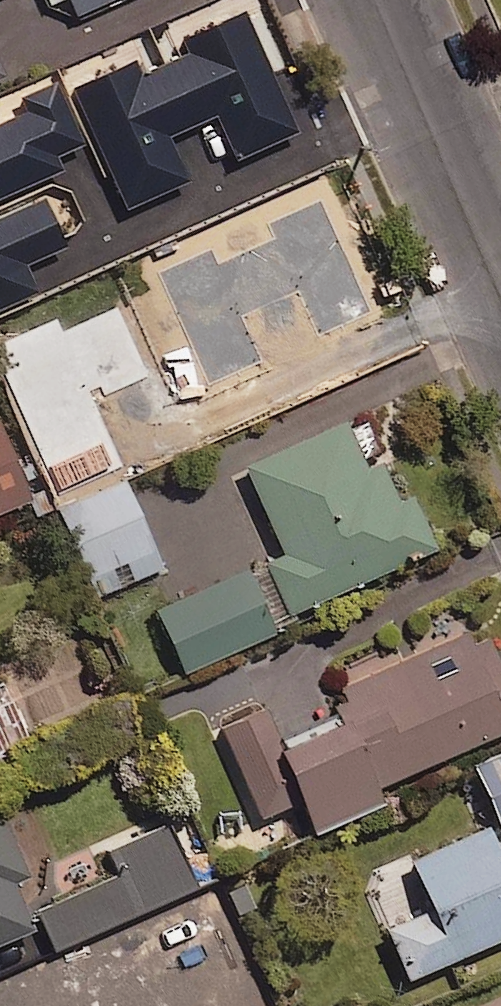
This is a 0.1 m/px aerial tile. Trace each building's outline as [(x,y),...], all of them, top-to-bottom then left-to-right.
[(81,15),(115,0),(74,0),(81,15)] [(233,46),(89,109),(132,204),(275,141),(233,46)] [(10,76),(0,54),(0,81),(10,76)] [(36,104),(0,119),(0,170),(4,181),(59,158),(36,104)] [(15,238),(0,204),(0,245),(15,238)] [(290,246),(178,296),(221,392),(333,342),(290,246)] [(76,386),(14,414),(55,502),(118,473),(76,386)] [(0,419),(0,518),(38,502),(2,418),(0,419)] [(352,423),(250,469),(289,557),(272,565),(294,616),(444,551),(419,495),(405,502),(388,463),(373,470),(352,423)] [(85,595),(160,566),(118,473),(55,502),(48,505),(85,595)] [(268,623),(241,563),(149,606),(174,669),(268,623)] [(226,731),(266,821),(306,803),(321,837),(390,805),(384,791),(500,738),(500,651),(496,640),(341,709),(349,727),(288,755),(269,712),(226,731)] [(467,759),(494,826),(500,824),(500,745),(467,759)] [(39,933),(18,884),(33,877),(5,811),(0,813),(0,950),(39,933)] [(415,862),(437,911),(391,931),(414,984),(500,944),(500,839),(495,826),(415,862)] [(123,910),(107,873),(33,906),(49,943),(123,910)] [(84,957),(48,1005),(150,1005),(84,957)]
